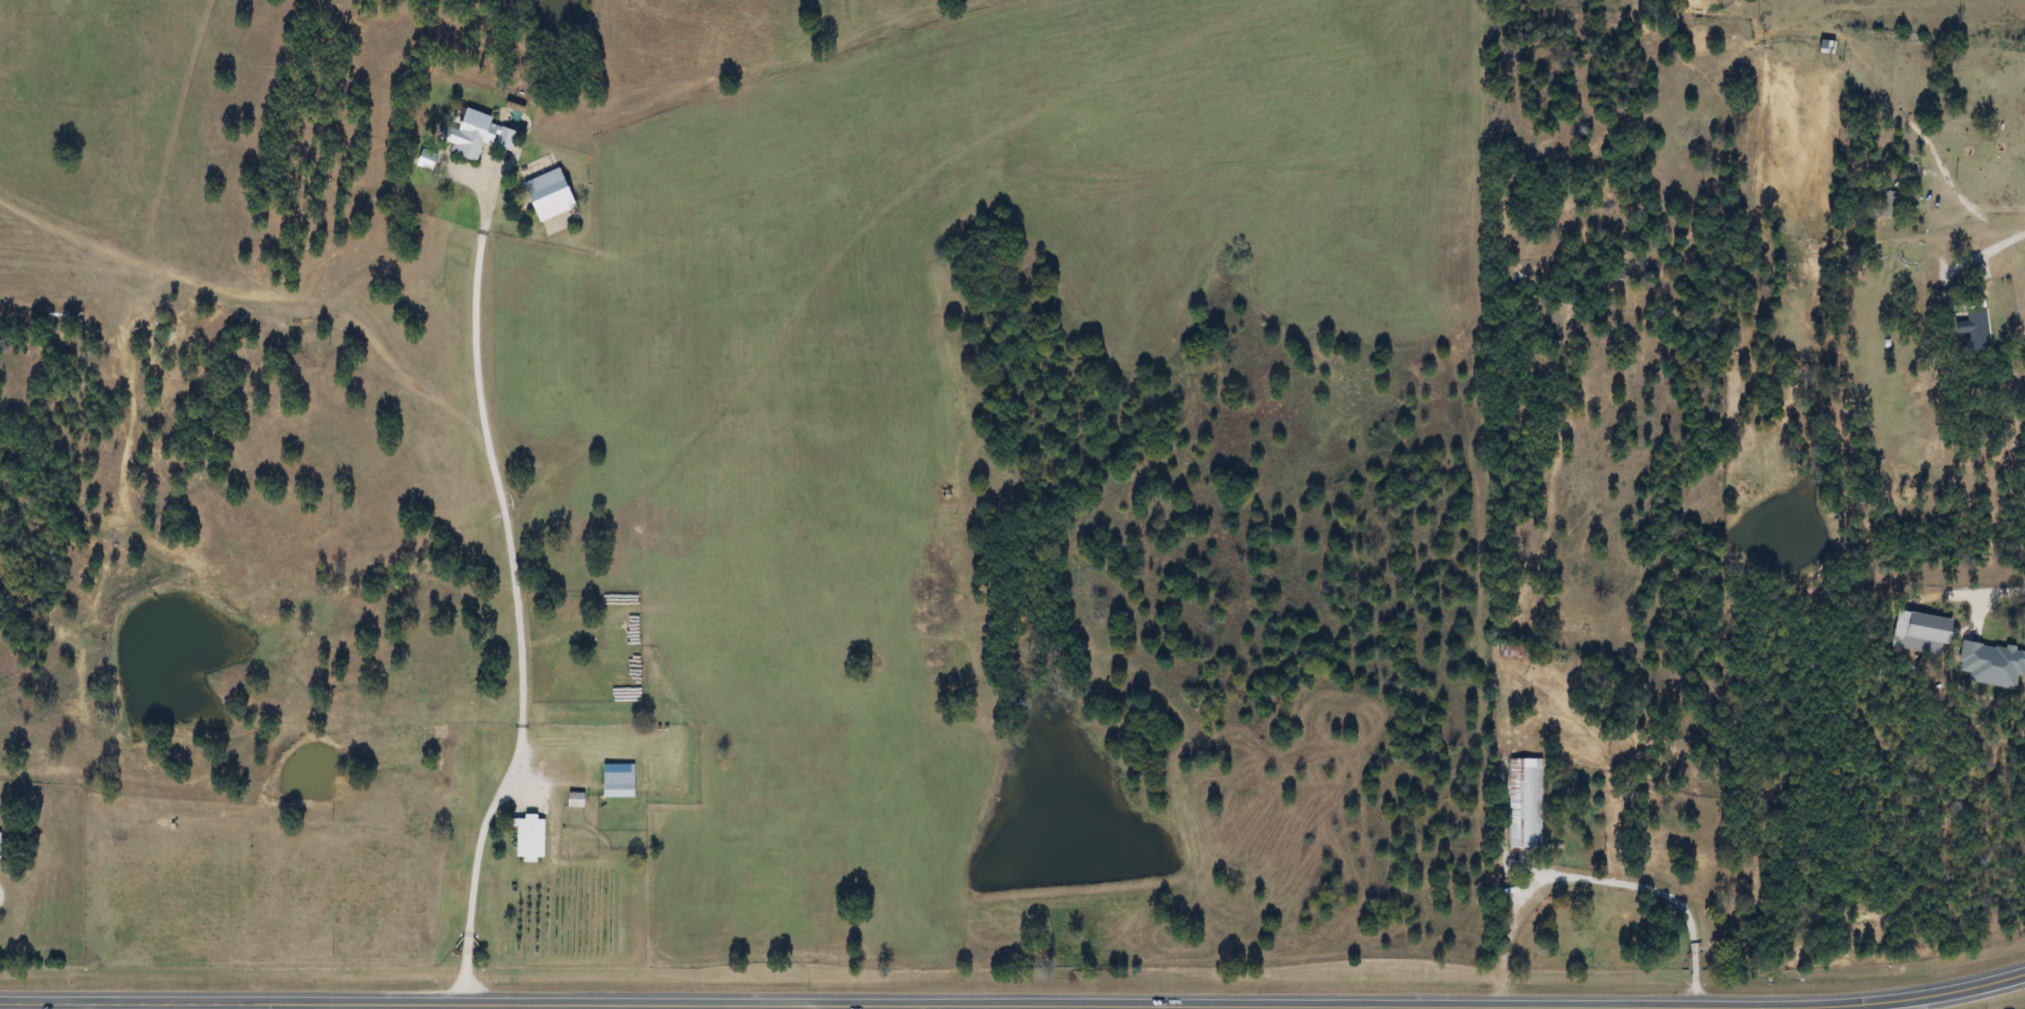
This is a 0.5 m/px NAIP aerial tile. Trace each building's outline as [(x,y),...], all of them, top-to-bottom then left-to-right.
[(476,161),(482,142),(492,144),(500,118),(464,107),(457,129),(442,125),(438,138),(451,142),(448,152),(476,161)] [(416,166),(431,169),(434,152),(419,149),(416,166)] [(1899,191),(1881,190),(1880,217),(1898,218),(1899,191)] [(1967,309),(1968,339),(1965,339),(1965,352),(1989,350),(1986,308),(1967,309)] [(1954,646),(1962,652),(1968,644),(1960,638),(1954,646)] [(1521,655),(1521,642),(1499,642),(1499,655),(1521,655)] [(1509,758),(1509,848),(1541,848),(1541,758),(1509,758)] [(634,796),(634,763),(601,763),(601,796),(634,796)] [(516,826),(516,861),(543,861),(543,816),(510,816),(510,826),(516,826)]
